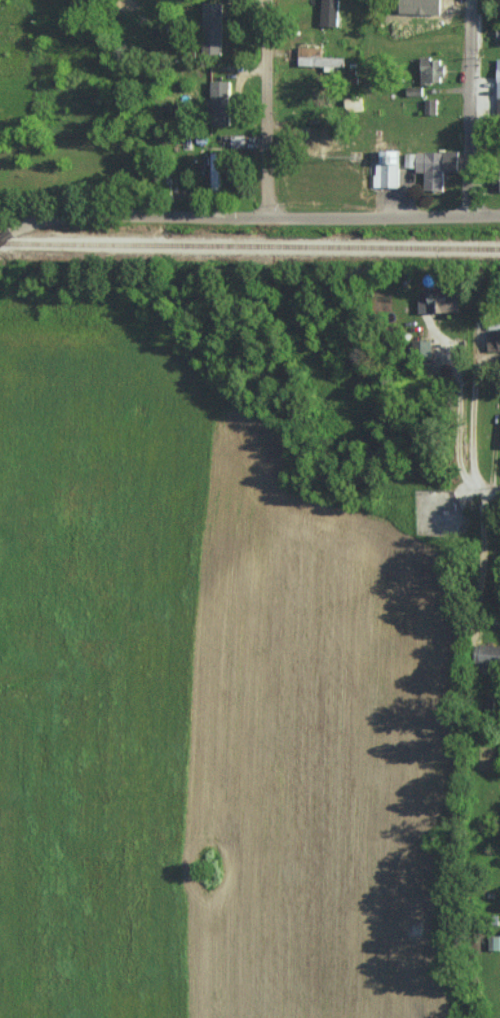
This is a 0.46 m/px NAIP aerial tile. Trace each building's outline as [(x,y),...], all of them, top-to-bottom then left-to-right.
[(321,25),(338,25),(339,0),(322,0),(321,25)] [(223,2),(203,2),(202,54),(222,54),(223,2)] [(299,65),(325,66),(325,69),(344,70),(344,57),(322,56),(322,47),(299,46),(299,65)] [(422,82),(444,82),(444,57),(422,57),(422,82)] [(230,125),(230,80),(211,81),(211,125),(230,125)] [(362,96),(346,97),(346,111),(362,110),(362,96)] [(425,98),(425,114),(437,114),(437,99),(425,98)] [(231,136),(232,147),(245,147),(245,135),(231,136)] [(400,150),(382,150),(382,162),(375,162),(375,187),(399,187),(400,150)] [(444,191),(445,171),(459,171),(460,152),(406,150),(406,167),(417,167),(416,172),(425,172),(424,190),(444,191)] [(212,188),(221,188),(220,153),(211,153),(212,188)] [(448,292),(448,285),(436,285),(437,292),(430,292),(430,298),(419,299),(419,312),(460,311),(459,291),(448,292)] [(488,330),(488,351),(499,351),(499,330),(488,330)] [(419,359),(432,358),(432,340),(418,340),(419,359)] [(475,664),(499,664),(499,645),(475,644),(475,664)]
